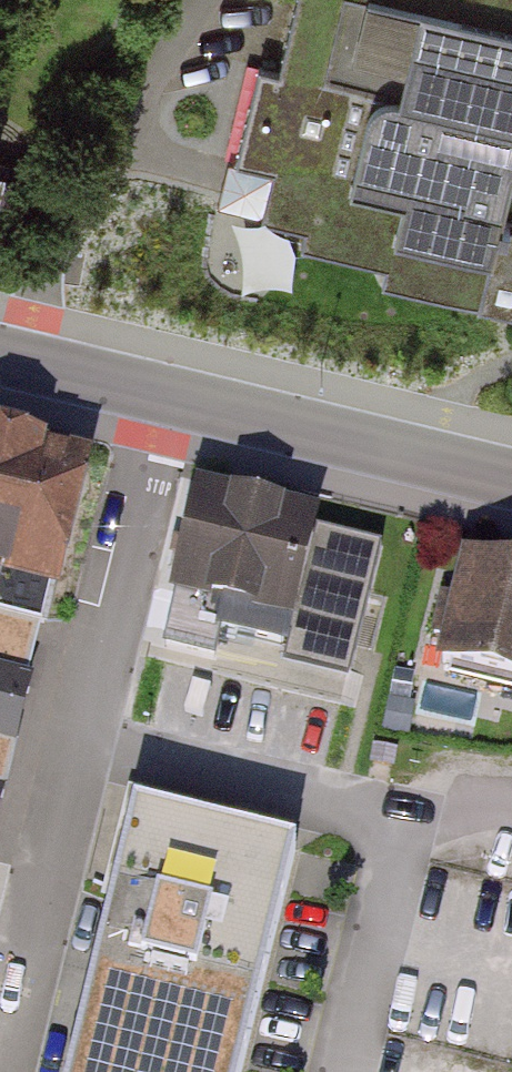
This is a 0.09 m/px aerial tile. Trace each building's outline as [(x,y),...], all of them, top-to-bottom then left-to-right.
[(278,79),(242,71),(221,158),(258,167),(246,218),(307,232),(291,300),(462,339),(470,305),(511,315),(511,0),(297,0),(278,79)] [(82,467),(0,447),(0,682),(30,689),(82,467)] [(276,635),(301,524),(183,498),(158,608),(276,635)] [(511,696),(511,577),(451,563),(425,676),(511,696)] [(30,689),(0,682),(0,813),(30,689)] [(66,1071),(240,1071),(298,831),(137,790),(66,1071)]
